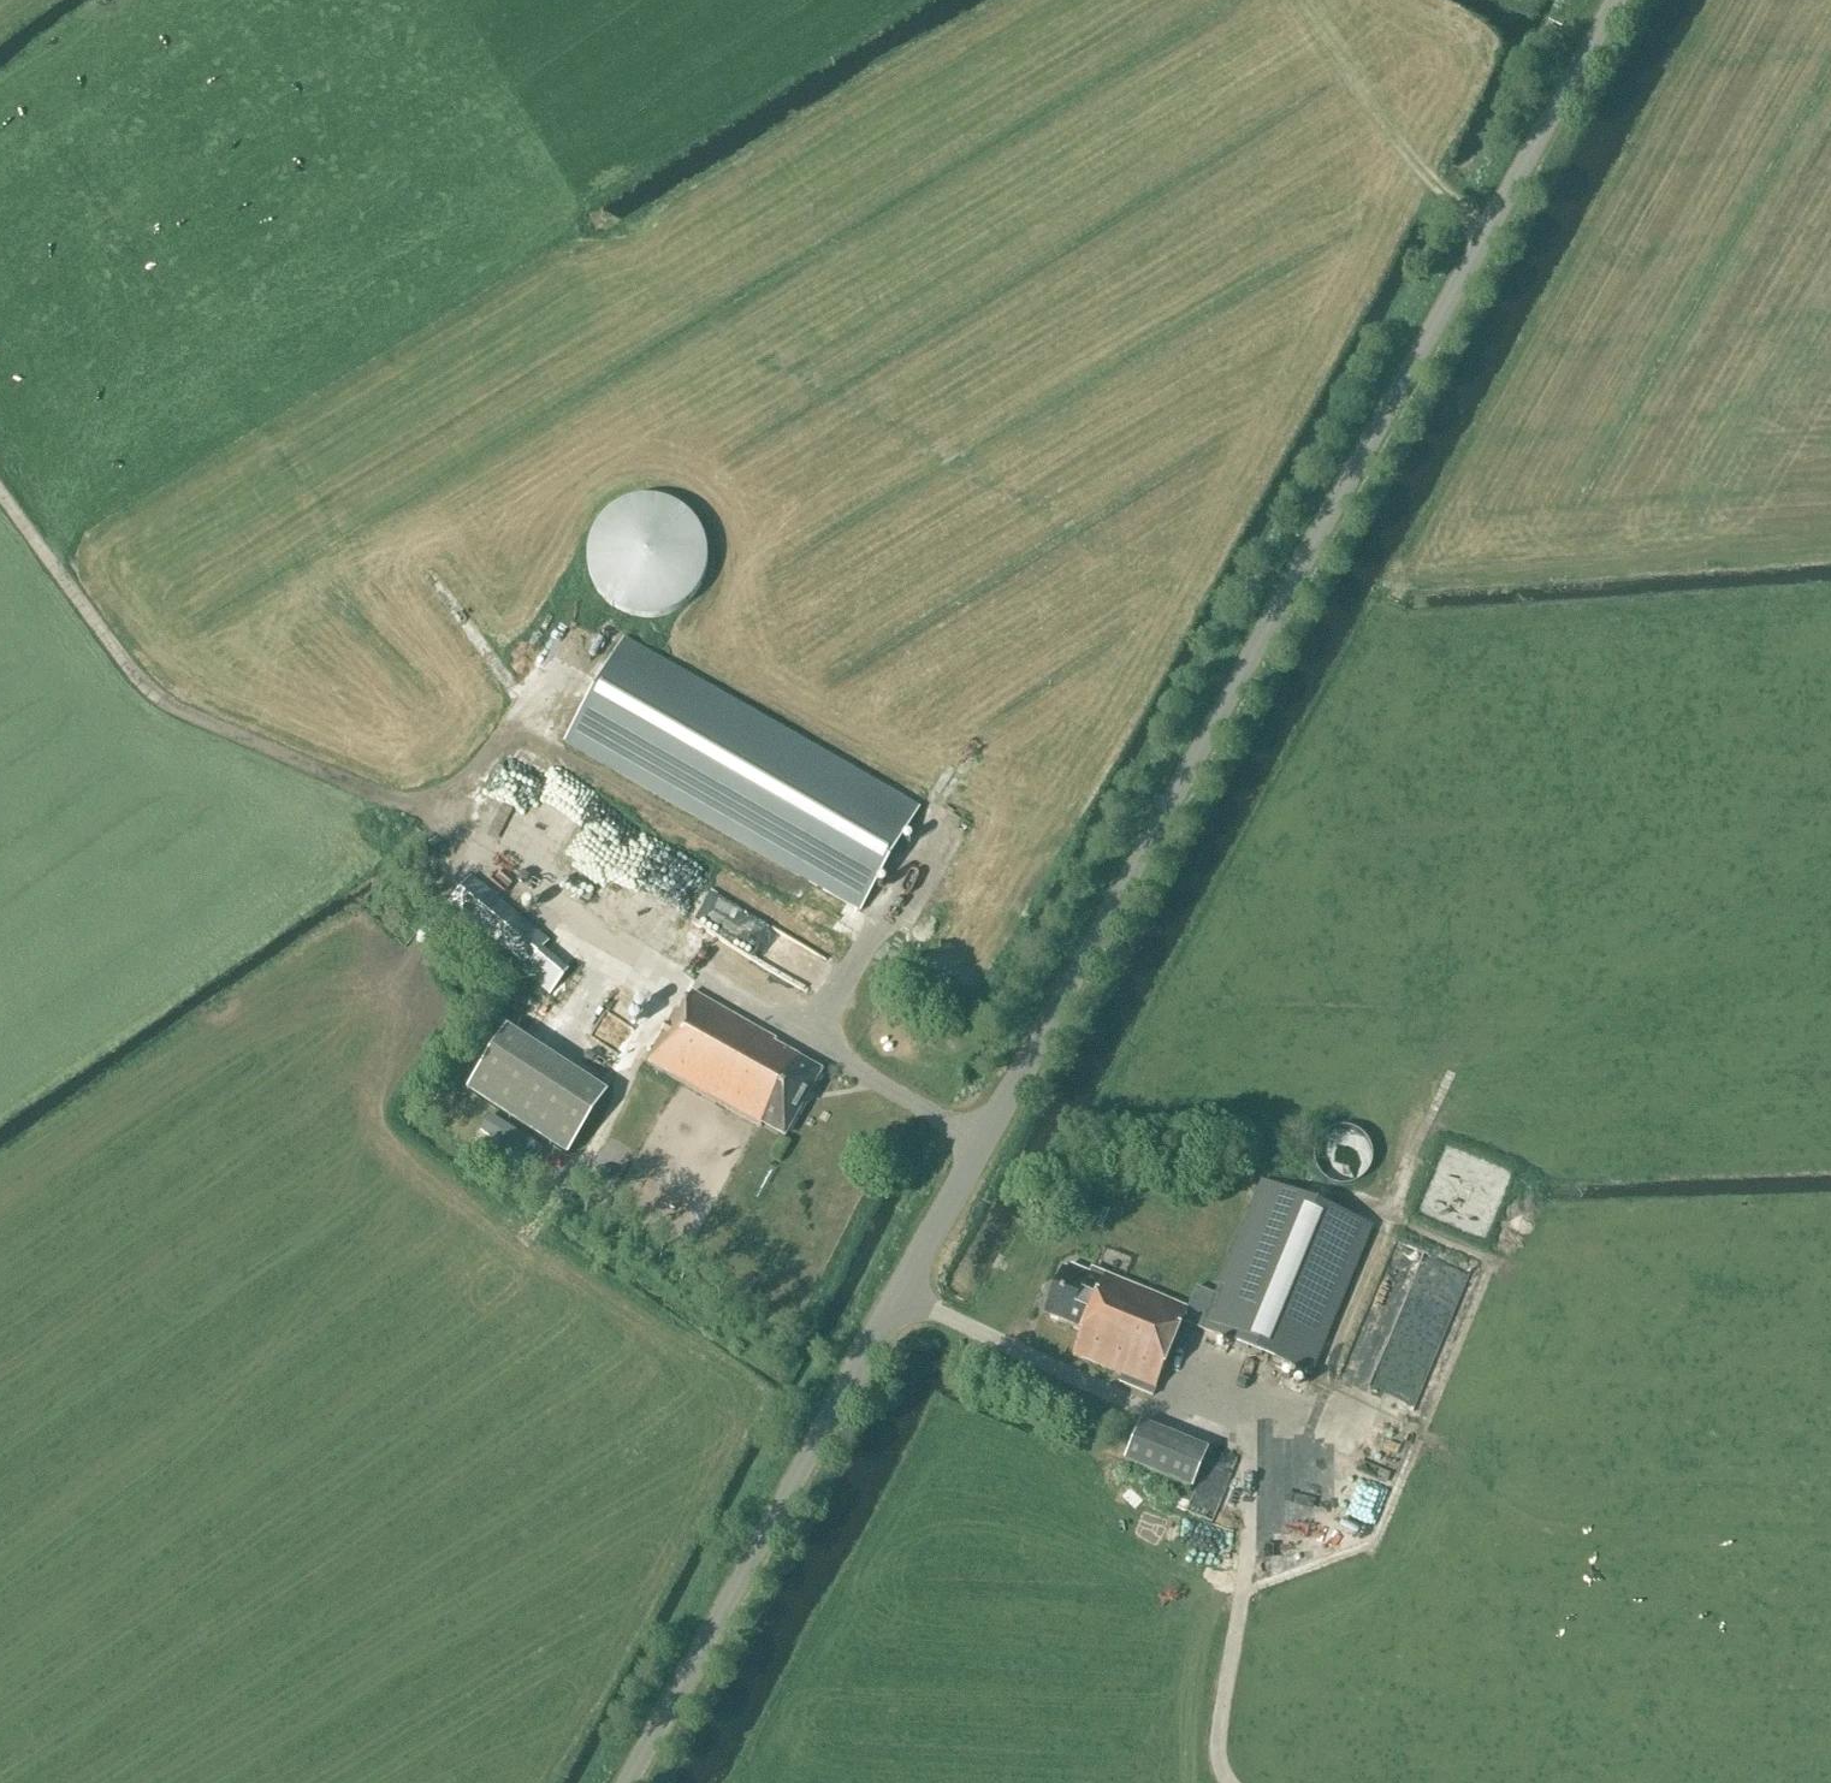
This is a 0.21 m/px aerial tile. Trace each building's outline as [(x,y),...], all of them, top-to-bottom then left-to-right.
[(595,526),(589,538),(588,539),(585,553),(585,567),(588,581),(595,594),(605,605),(617,613),(630,618),(644,620),(659,618),(672,613),(684,605),(694,594),(701,581),(704,567),(704,553),(701,539),(694,526),(684,515),(672,507),(659,502),(644,500),(630,502),(617,507),(605,515),(595,526)] [(623,641),(564,743),(859,912),(917,809),(623,641)] [(491,800),(624,864),(649,813),(515,749),(491,800)] [(541,951),(548,943),(470,879),(449,904),(527,969),(523,973),(549,994),(567,972),(541,951)] [(710,891),(696,916),(777,962),(813,982),(819,971),(817,970),(824,958),(808,949),(809,947),(710,891)] [(675,1012),(646,1063),(759,1127),(761,1123),(784,1137),(820,1073),(798,1060),(798,1059),(773,1045),(774,1042),(690,994),(679,1015),(675,1012)] [(568,1156),(607,1096),(506,1030),(467,1091),(568,1156)] [(1369,1148),(1364,1139),(1357,1133),(1347,1130),(1337,1130),(1328,1133),(1320,1139),(1315,1148),(1313,1158),(1315,1168),(1320,1177),(1328,1183),(1337,1186),(1347,1186),(1356,1183),(1364,1177),(1369,1168),(1371,1158),(1369,1148)] [(1062,1271),(1043,1316),(1081,1332),(1071,1356),(1121,1377),(1119,1384),(1151,1397),(1182,1324),(1307,1377),(1370,1230),(1261,1184),(1213,1297),(1195,1290),(1186,1311),(1090,1270),(1088,1275),(1067,1267),(1065,1272),(1062,1271)] [(1122,1462),(1190,1491),(1206,1452),(1138,1424),(1122,1462)]
